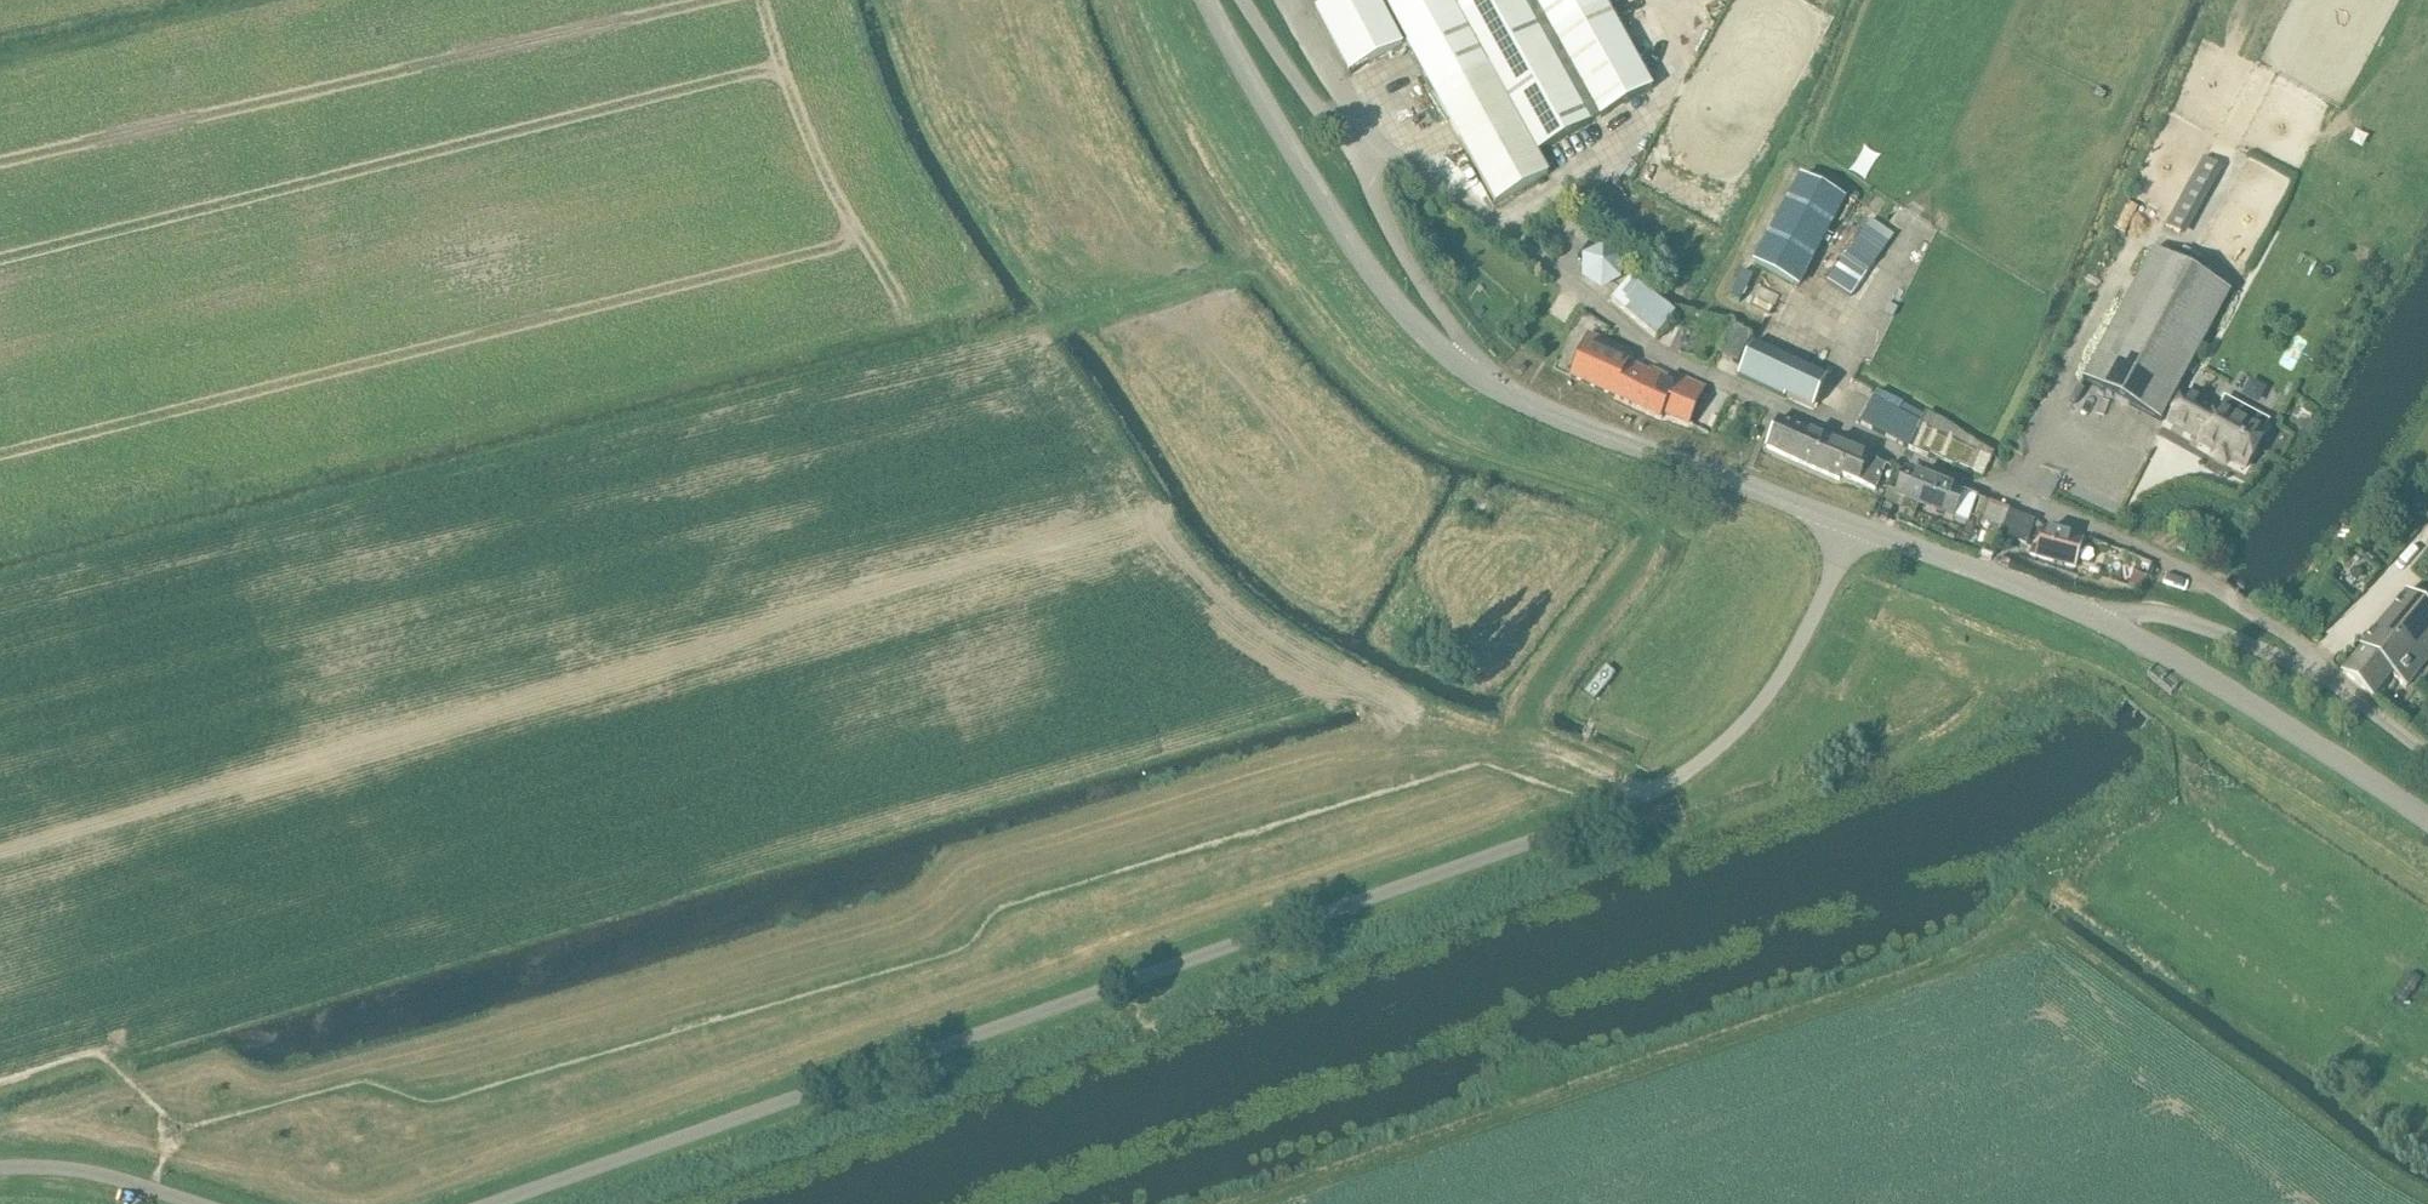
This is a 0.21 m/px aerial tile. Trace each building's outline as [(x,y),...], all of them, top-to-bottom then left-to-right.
[(1316,14),(1350,76),(1407,46),(1495,205),(1550,174),(1538,154),(1538,153),(1591,123),(1652,88),(1602,0),(1342,0),(1316,14)] [(2203,160),(2167,227),(2181,235),(2217,167),(2203,160)] [(1753,263),(1798,287),(1846,201),(1801,177),(1753,263)] [(1894,237),(1871,221),(1828,282),(1852,298),(1894,237)] [(1622,259),(1604,246),(1583,256),(1583,279),(1601,291),(1622,281),(1622,259)] [(2083,380),(2160,423),(2230,295),(2153,253),(2083,380)] [(1752,277),(1742,272),(1728,298),(1739,304),(1752,277)] [(1610,303),(1656,339),(1675,316),(1630,279),(1610,303)] [(1718,354),(1738,364),(1751,337),(1731,327),(1718,354)] [(1588,337),(1571,377),(1642,410),(1647,412),(1661,418),(1663,414),(1689,426),(1689,425),(1690,425),(1690,423),(1706,390),(1679,378),(1676,383),(1649,370),(1648,374),(1629,365),(1633,356),(1589,336),(1588,337)] [(1753,345),(1738,376),(1785,399),(1786,397),(1815,410),(1829,379),(1753,345)] [(1872,399),(1860,424),(1909,449),(1921,424),(1924,417),(1875,393),(1872,399)] [(2184,394),(2168,423),(2200,441),(2198,444),(2245,469),(2265,434),(2262,432),(2268,423),(2225,400),(2220,409),(2218,408),(2216,411),(2184,394)] [(1921,424),(1909,449),(1928,458),(1929,456),(1983,477),(1991,459),(1977,453),(1980,448),(1970,442),(1964,439),(1934,419),(1927,415),(1925,418),(1924,417),(1921,424)] [(1875,489),(1885,466),(1779,419),(1766,448),(1839,480),(1842,475),(1875,489)] [(1895,494),(1894,498),(1899,499),(1904,501),(1954,521),(1955,519),(1968,524),(1970,518),(1983,522),(1981,527),(2000,534),(2009,513),(1983,503),(1977,501),(1977,499),(1904,472),(1895,494)] [(2009,513),(2000,534),(2016,541),(2018,536),(2027,540),(2034,522),(2009,513)] [(2036,556),(2074,568),(2082,541),(2045,530),(2039,547),(2032,545),(2029,553),(2036,555),(2036,556)] [(2134,573),(2129,585),(2141,589),(2145,578),(2134,573)] [(2406,596),(2359,649),(2361,650),(2342,673),(2373,698),(2391,676),(2404,688),(2427,659),(2427,615),(2406,596)] [(1606,668),(1584,695),(1594,702),(1615,676),(1606,668)] [(2410,974),(2395,998),(2404,1005),(2420,981),(2410,974)]
